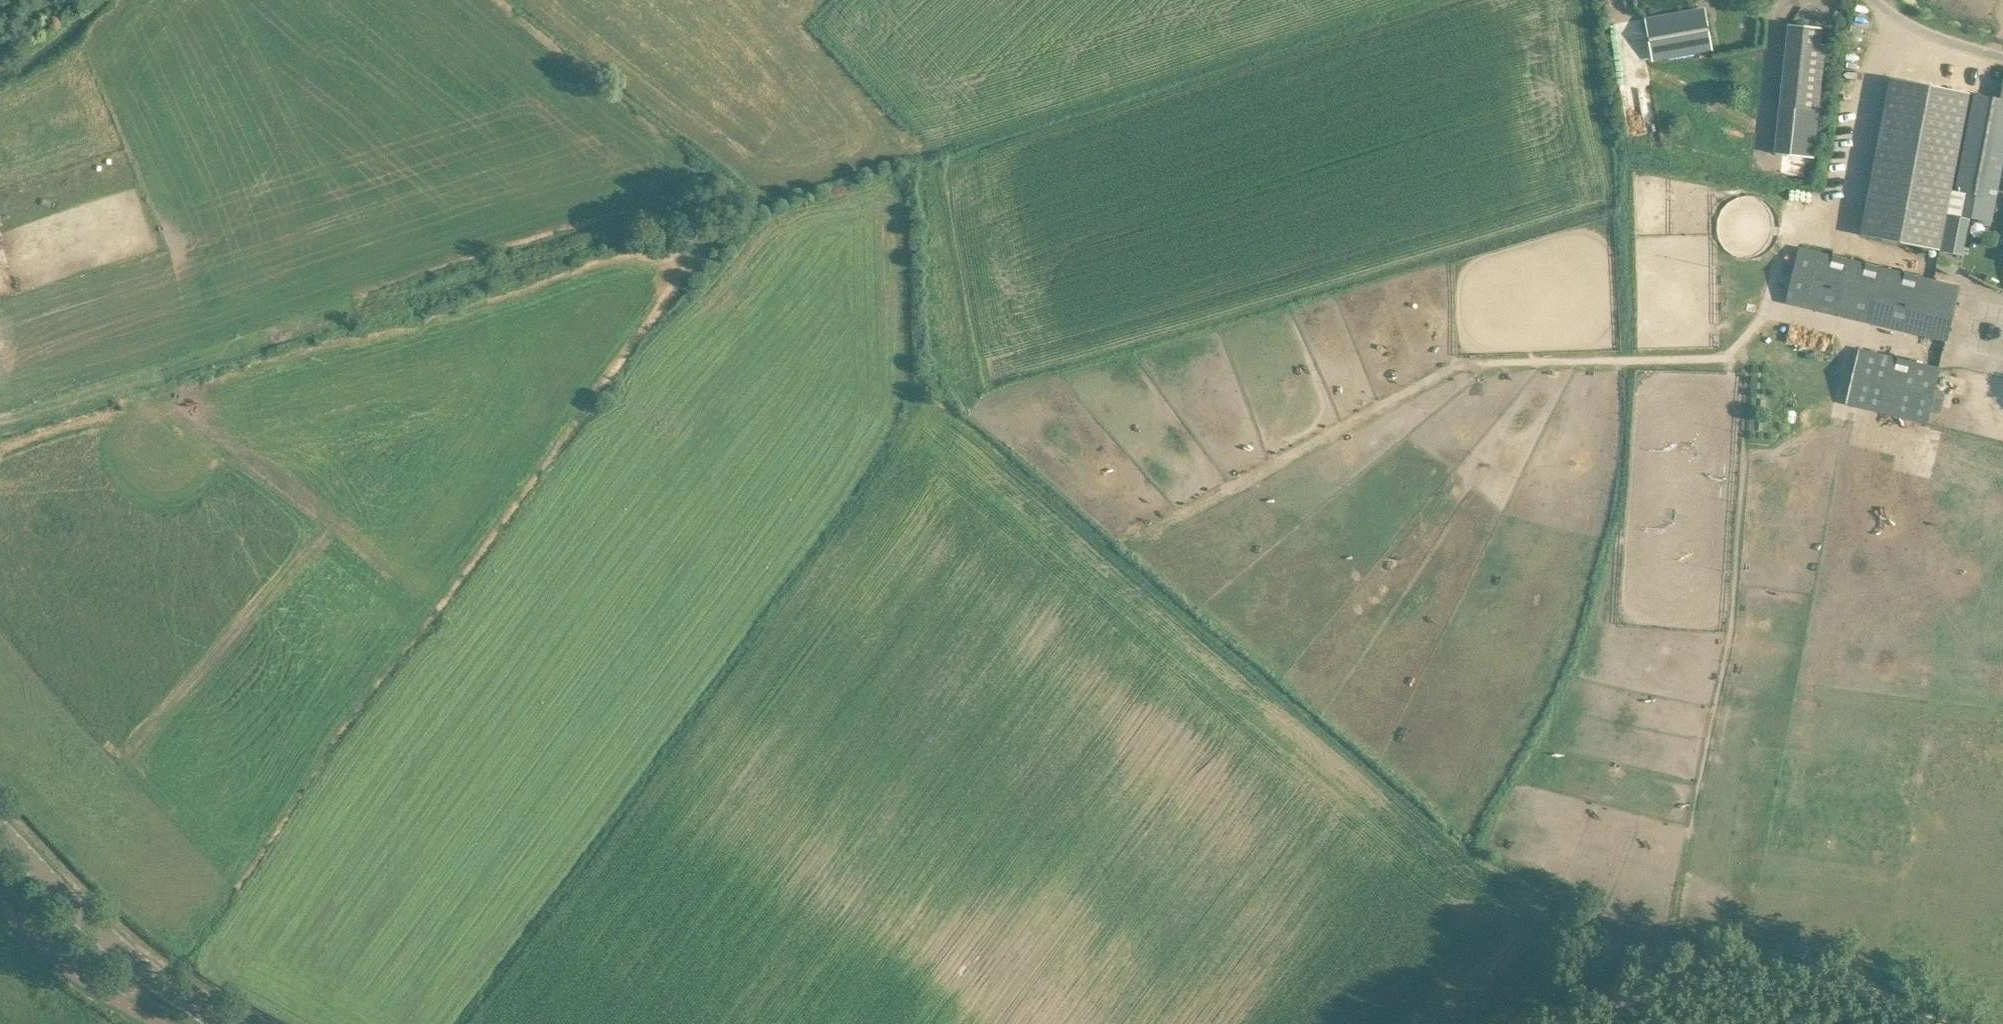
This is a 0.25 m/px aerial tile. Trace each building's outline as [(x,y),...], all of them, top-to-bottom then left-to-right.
[(1653,60),(1713,50),(1706,7),(1645,18),(1653,60)] [(1782,106),(1777,154),(1813,157),(1825,45),(1819,44),(1821,28),(1790,25),(1781,106),(1782,106)] [(1620,79),(1628,136),(1658,131),(1650,74),(1620,79)] [(1859,235),(1878,239),(1940,250),(1966,113),(1971,114),(1952,214),(1992,222),(2002,163),(2002,99),(1909,81),(1890,78),(1859,235)] [(1800,247),(1787,302),(1793,303),(1804,306),(1928,336),(1947,341),(1960,287),(1807,249),(1800,247)] [(1860,348),(1846,404),(1928,424),(1931,411),(1940,413),(1945,393),(1936,390),(1942,367),(1860,348)]
